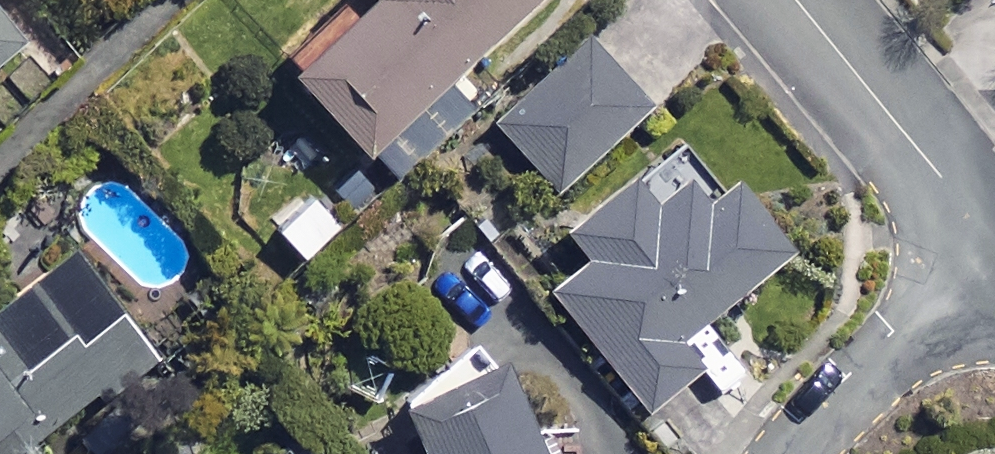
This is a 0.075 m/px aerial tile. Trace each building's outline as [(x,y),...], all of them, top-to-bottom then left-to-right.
[(274,73),(350,156),(519,0),(353,0),(274,73)] [(13,49),(0,32),(0,60),(13,49)] [(644,112),(579,42),(488,127),(554,197),(644,112)] [(692,206),(671,181),(640,207),(618,180),(555,233),(579,261),(539,295),(640,414),(691,371),(670,346),(779,254),(719,183),(692,206)] [(81,244),(0,305),(0,453),(33,453),(27,445),(158,346),(81,244)] [(491,364),(391,413),(411,453),(535,453),(491,364)] [(272,445),(260,453),(279,453),(272,445)]
